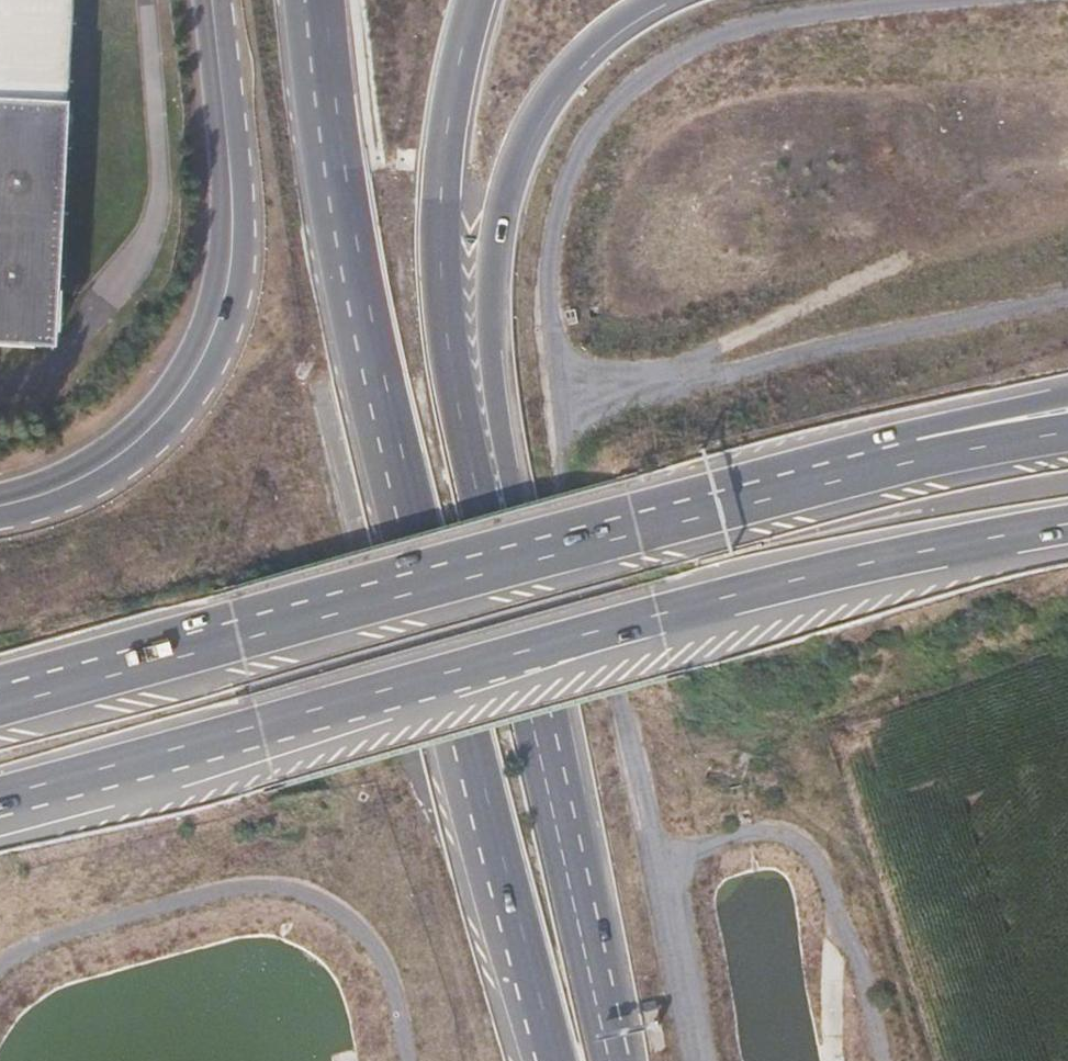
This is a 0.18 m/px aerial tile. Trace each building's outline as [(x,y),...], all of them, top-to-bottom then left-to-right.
[(50,337),(69,0),(0,0),(0,334),(50,337)]
